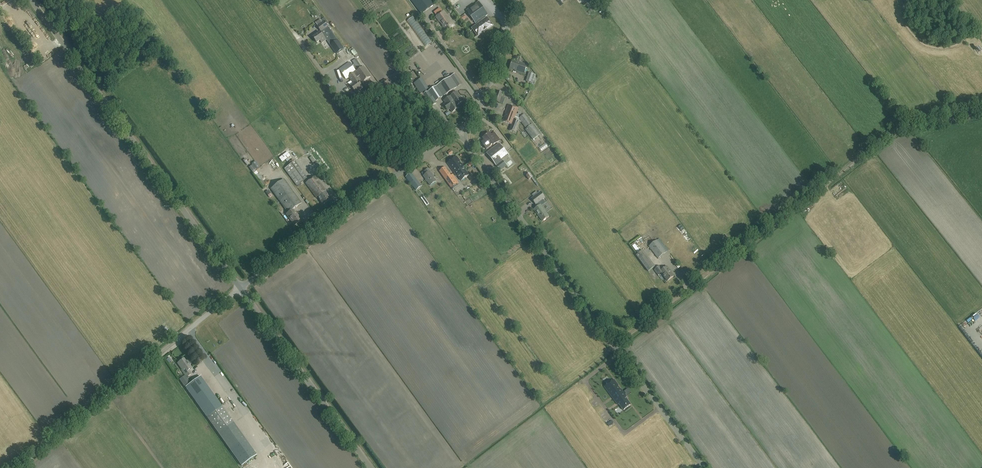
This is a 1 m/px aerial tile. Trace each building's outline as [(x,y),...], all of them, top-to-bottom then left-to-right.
[(434,5),(430,0),(411,0),(421,14),(434,5)] [(479,23),(472,28),(478,37),(492,26),(485,16),(488,14),(479,2),(467,11),(476,23),(478,21),(479,23)] [(446,31),(454,25),(444,11),(436,17),(446,31)] [(414,16),(407,21),(425,46),(432,41),(414,16)] [(316,24),(321,32),(313,37),(317,43),(320,40),(322,43),(326,40),(324,38),(327,36),(329,36),(334,43),(330,45),(337,55),(345,50),(323,19),(316,24)] [(436,47),(429,51),(435,62),(444,57),(442,53),(440,54),(436,47)] [(352,61),(358,70),(356,72),(363,82),(371,77),(364,67),(362,68),(356,59),(355,59),(352,61)] [(519,63),(512,61),(510,68),(518,71),(518,72),(524,74),(527,65),(519,62),(519,63)] [(349,62),(339,69),(346,79),(349,77),(354,84),(351,86),(356,93),(363,88),(360,84),(363,82),(356,72),(349,62)] [(409,73),(415,82),(419,79),(413,70),(409,73)] [(533,83),(536,75),(529,72),(526,81),(533,83)] [(455,74),(423,94),(431,107),(437,103),(435,101),(462,84),(455,74)] [(422,79),(414,84),(421,94),(428,89),(422,79)] [(500,103),(503,93),(497,91),(494,101),(500,103)] [(456,105),(458,108),(459,108),(457,105),(463,101),(457,92),(450,97),(452,99),(456,105)] [(453,112),(458,108),(456,105),(452,99),(450,97),(444,101),(446,103),(444,105),(448,110),(450,109),(453,112)] [(516,133),(520,122),(517,121),(517,120),(514,119),(518,108),(508,105),(505,113),(506,114),(503,121),(512,125),(510,130),(516,133)] [(540,134),(524,114),(519,119),(526,129),(525,129),(526,130),(533,139),(540,134)] [(500,140),(495,132),(491,135),(490,133),(486,135),(493,144),(496,142),(497,143),(500,140)] [(486,149),(490,147),(493,144),(486,135),(483,138),(485,140),(482,143),(486,149)] [(499,143),(487,153),(500,171),(507,166),(508,168),(511,165),(513,164),(507,157),(508,156),(499,143)] [(461,161),(457,156),(447,163),(454,173),(464,166),(462,163),(461,163),(460,162),(461,161)] [(521,159),(528,168),(530,166),(524,157),(521,159)] [(297,185),(303,181),(307,178),(295,161),(284,169),(288,173),(297,185)] [(461,181),(469,175),(463,167),(464,166),(454,173),(457,176),(458,175),(461,181)] [(451,175),(445,167),(439,171),(445,179),(451,175)] [(430,185),(436,181),(434,178),(435,177),(429,169),(425,171),(426,174),(423,176),(430,185)] [(416,190),(422,186),(412,174),(406,178),(416,190)] [(445,179),(451,188),(457,184),(451,175),(445,179)] [(330,199),(325,191),(326,191),(315,176),(306,183),(316,198),(317,197),(323,204),(330,199)] [(294,213),(292,210),(301,203),(284,179),(270,189),(288,213),(286,214),(294,225),(301,220),(297,215),(298,215),(296,212),(294,213)] [(538,194),(537,191),(532,195),(534,197),(531,199),(536,205),(535,205),(537,208),(534,210),(542,221),(549,216),(541,205),(545,202),(543,199),(545,198),(541,192),(538,194)] [(658,258),(666,252),(657,240),(649,246),(658,258)] [(662,270),(660,266),(654,270),(658,275),(661,272),(667,281),(674,276),(671,272),(667,266),(662,270)] [(630,351),(635,356),(643,349),(638,344),(630,351)] [(186,361),(184,358),(177,363),(182,370),(181,370),(186,377),(191,373),(189,370),(192,368),(190,365),(191,364),(191,363),(189,360),(188,360),(186,361)] [(587,385),(598,380),(594,373),(583,378),(587,385)] [(180,379),(185,387),(191,383),(185,375),(180,379)] [(200,376),(191,383),(185,387),(192,397),(208,386),(200,376)] [(623,392),(621,389),(620,389),(618,387),(618,386),(614,380),(607,385),(610,389),(607,391),(613,399),(623,392)] [(578,384),(565,393),(572,403),(585,394),(578,384)] [(208,386),(192,397),(207,417),(222,406),(208,386)] [(599,391),(594,393),(601,407),(605,404),(599,391)] [(626,398),(627,397),(623,392),(613,399),(618,405),(619,404),(623,410),(631,405),(626,398)] [(600,409),(593,400),(588,404),(594,413),(600,409)] [(222,406),(207,417),(241,466),(257,455),(222,406)] [(607,418),(600,409),(594,413),(601,422),(607,418)]
